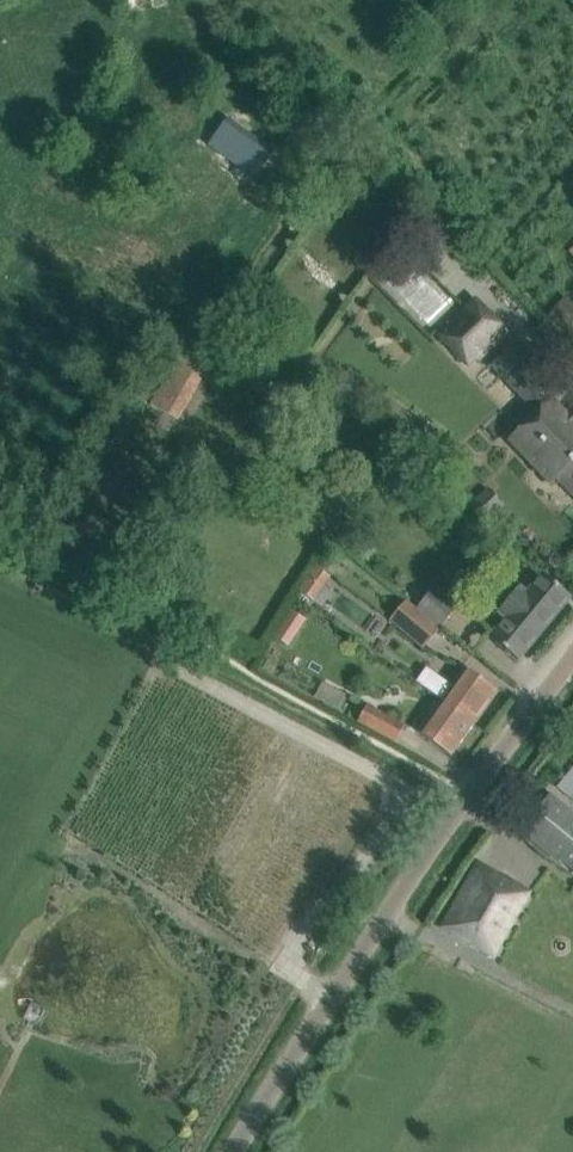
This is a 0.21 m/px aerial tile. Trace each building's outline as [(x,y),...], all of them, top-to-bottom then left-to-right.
[(368,260),(379,273),(392,260),(381,248),(368,260)] [(561,334),(572,320),(572,303),(565,296),(545,319),(561,334)] [(438,335),(472,370),(510,332),(476,298),(438,335)] [(490,368),(537,416),(511,443),(538,469),(552,483),(558,477),(572,492),(572,407),(566,415),(551,401),(558,394),(513,347),(490,368)] [(152,401),(181,418),(203,379),(174,362),(152,401)] [(496,537),(504,528),(492,516),(502,507),(487,492),(472,507),(487,522),(484,525),(496,537)] [(572,597),(553,581),(542,572),(527,589),(520,583),(492,618),(499,624),(489,636),(519,660),(572,597)] [(407,600),(404,603),(439,632),(461,607),(436,585),(417,608),(407,600)] [(424,649),(439,632),(404,603),(390,620),(424,649)] [(498,691),(479,677),(465,667),(452,685),(427,667),(417,681),(442,699),(475,723),(498,691)] [(452,755),(475,723),(442,699),(419,731),(452,755)] [(406,725),(368,704),(358,721),(397,742),(406,725)] [(558,784),(571,795),(572,793),(572,767),(558,784)] [(552,792),(522,827),(559,859),(561,857),(572,867),(572,810),(552,792)] [(493,956),(527,897),(513,888),(478,868),(444,928),(493,956)]
